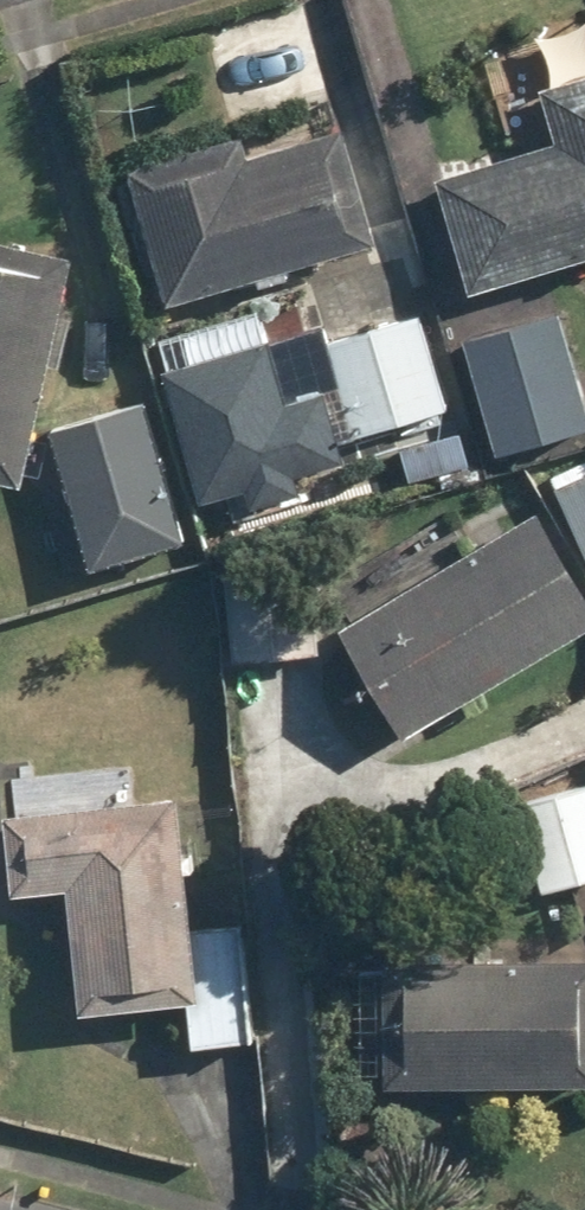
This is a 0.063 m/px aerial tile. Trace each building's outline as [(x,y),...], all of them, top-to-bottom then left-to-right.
[(438,171),(474,291),(584,258),(584,75),(541,88),(556,136),(438,171)] [(248,147),(243,133),(129,169),(172,303),(373,239),(335,119),(248,147)] [(0,237),(0,475),(23,480),(76,254),(0,237)] [(464,338),(501,454),(584,427),(584,397),(557,309),(464,338)] [(334,317),(181,368),(225,499),(378,448),(334,317)] [(141,399),(53,425),(95,566),(183,540),(141,399)] [(551,482),(584,564),(584,468),(551,482)] [(539,514),(338,638),(399,737),(584,623),(584,589),(539,514)] [(315,567),(228,569),(230,657),(318,655),(315,567)] [(522,796),(541,891),(584,882),(584,783),(522,796)] [(0,803),(0,817),(5,893),(70,890),(77,1011),(187,1005),(189,1047),(255,1044),(248,926),(192,930),(184,792),(0,803)] [(383,953),(380,1082),(584,1086),(584,957),(383,953)]
